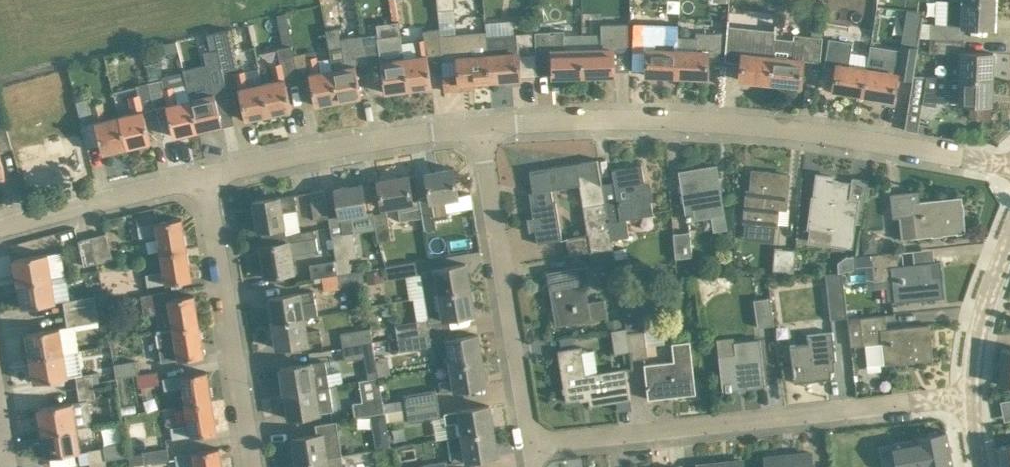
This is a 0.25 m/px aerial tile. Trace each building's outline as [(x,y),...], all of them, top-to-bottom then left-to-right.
[(438,8),(455,8),(454,0),(437,0),(438,8)] [(969,0),(950,0),(949,14),(948,23),(920,22),(920,37),(930,37),(965,39),(965,25),(995,26),(996,1),(969,0)] [(272,63),(275,77),(262,80),(269,113),(292,108),(285,78),(298,75),(291,45),(286,12),(277,14),(284,46),(278,47),(280,61),(272,63)] [(602,46),(583,47),(584,74),(615,73),(614,47),(629,47),(628,23),(601,23),(602,46)] [(647,73),(677,75),(678,49),(659,48),(660,30),(660,24),(635,23),(634,47),(648,48),(647,73)] [(740,78),(770,81),(773,55),(754,53),(756,28),(728,25),(727,32),(726,52),(743,53),(740,78)] [(440,34),(439,27),(424,29),(425,37),(415,39),(418,53),(404,55),(409,88),(432,85),(428,54),(442,52),(440,34)] [(214,31),(220,59),(223,71),(239,67),(230,28),(214,31)] [(553,75),(584,74),(583,47),(564,47),(564,29),(535,30),(536,53),(553,52),(553,75)] [(490,79),(486,35),(486,30),(440,34),(442,52),(442,59),(458,58),(460,82),(490,79)] [(505,33),(486,35),(490,79),(521,77),(519,54),(536,53),(535,30),(505,33)] [(364,33),(369,62),(381,60),(386,91),(409,88),(404,55),(391,57),(389,42),(379,43),(377,31),(364,33)] [(709,51),(726,52),(727,32),(699,31),(698,37),(678,36),(678,49),(677,75),(708,76),(709,51)] [(356,64),(369,62),(364,33),(348,36),(348,37),(341,38),(343,46),(330,48),(333,67),(339,99),(362,95),(356,64)] [(821,60),(821,58),(823,36),(795,33),(792,57),(773,55),(770,81),(801,84),(804,59),(821,60)] [(964,51),(965,39),(930,37),(930,51),(948,52),(947,76),(993,78),(994,52),(964,51)] [(840,43),(837,68),(833,88),(864,93),(868,67),(849,64),(852,45),(840,43)] [(293,44),(291,45),(298,75),(310,73),(316,103),(339,99),(333,67),(319,69),(316,55),(306,56),(305,51),(294,53),(293,44)] [(868,67),(864,93),(894,98),(898,73),(897,73),(900,52),(889,51),(886,70),(868,67)] [(187,81),(191,97),(199,129),(223,124),(215,93),(227,90),(227,92),(228,91),(223,71),(220,59),(207,62),(197,64),(184,67),(187,81)] [(246,118),(269,113),(262,80),(249,83),(245,68),(236,70),(242,98),(246,118)] [(927,75),(914,73),(910,100),(937,104),(937,100),(960,101),(960,102),(992,103),(993,78),(947,76),(927,75)] [(149,81),(155,106),(167,104),(175,135),(199,129),(191,97),(178,101),(174,85),(164,87),(161,78),(149,81)] [(133,111),(120,115),(127,146),(151,141),(144,109),(155,106),(149,81),(135,84),(137,94),(129,96),(133,111)] [(78,104),(82,123),(96,120),(103,152),(127,146),(120,115),(106,118),(102,102),(93,105),(91,97),(77,101),(78,104)] [(982,123),(991,124),(992,104),(971,103),(971,116),(983,116),(982,123)] [(6,123),(0,124),(0,148),(12,145),(6,123)] [(579,184),(583,204),(606,200),(603,182),(599,158),(597,158),(578,161),(530,169),(534,191),(536,190),(538,202),(532,203),(534,216),(529,217),(527,217),(530,230),(531,230),(536,229),(538,242),(563,238),(556,200),(554,200),(552,188),(579,184)] [(612,229),(614,238),(630,235),(627,218),(654,213),(653,206),(649,187),(646,187),(642,163),(613,168),(615,180),(603,182),(606,200),(612,229)] [(680,170),(683,190),(689,219),(725,212),(721,189),(720,189),(718,181),(720,181),(717,164),(680,170)] [(420,198),(423,215),(425,228),(438,226),(436,217),(448,215),(445,198),(459,195),(455,167),(426,172),(430,194),(420,196),(420,198)] [(751,196),(747,196),(745,221),(777,223),(778,202),(787,203),(790,173),(788,173),(787,175),(770,173),(770,171),(765,170),(765,171),(753,169),(751,196)] [(855,226),(856,226),(860,197),(851,196),(853,181),(833,179),(834,175),(817,172),(814,196),(817,196),(816,203),(812,203),(809,227),(833,230),(831,243),(852,246),(855,226)] [(401,219),(415,217),(423,215),(420,198),(413,200),(409,175),(379,180),(383,205),(398,203),(401,219)] [(351,270),(350,257),(357,256),(354,231),(355,230),(352,214),(368,211),(363,182),(336,187),(343,232),(332,234),(336,259),(338,273),(351,270)] [(311,191),(315,220),(329,217),(325,189),(311,191)] [(900,216),(903,238),(966,231),(962,195),(920,200),(919,189),(891,192),(894,217),(900,216)] [(285,210),(298,209),(295,194),(254,200),(258,229),(287,225),(285,210)] [(392,238),(387,210),(374,212),(378,241),(392,238)] [(157,222),(153,222),(151,212),(137,214),(140,236),(158,233),(161,252),(187,247),(182,217),(157,221),(157,222)] [(569,254),(588,250),(613,246),(615,246),(614,238),(612,229),(588,233),(566,236),(569,254)] [(692,255),(690,230),(672,232),(675,257),(692,255)] [(107,232),(93,236),(98,261),(113,257),(107,232)] [(875,232),(861,233),(862,252),(876,251),(875,232)] [(79,239),(86,265),(98,261),(93,236),(79,239)] [(261,245),(266,276),(295,271),(292,253),(319,248),(317,236),(261,245)] [(449,237),(450,248),(473,247),(473,236),(449,237)] [(613,246),(588,250),(591,267),(628,260),(626,250),(614,252),(613,246)] [(187,247),(161,252),(164,269),(147,272),(148,284),(166,281),(166,282),(192,278),(187,247)] [(772,271),(792,272),(796,248),(774,247),(772,271)] [(896,301),(925,298),(945,295),(941,260),(899,264),(897,251),(871,254),(872,268),(874,282),(894,279),(896,301)] [(14,258),(18,282),(52,276),(48,252),(14,258)] [(857,270),(872,268),(871,254),(856,256),(857,270)] [(839,272),(855,268),(854,255),(847,255),(838,262),(839,272)] [(338,273),(336,259),(310,263),(312,277),(313,277),(323,275),(338,273)] [(735,272),(745,273),(746,260),(736,259),(735,272)] [(416,261),(386,266),(388,278),(418,273),(416,261)] [(422,270),(423,280),(426,294),(471,287),(467,262),(436,267),(436,268),(422,270)] [(561,323),(591,318),(607,316),(605,298),(588,301),(585,280),(589,280),(586,265),(549,271),(551,289),(555,288),(561,323)] [(364,281),(362,269),(351,270),(338,273),(340,285),(364,281)] [(381,269),(367,271),(369,282),(383,279),(381,269)] [(843,272),(826,273),(830,317),(847,316),(843,272)] [(52,276),(18,282),(22,306),(56,301),(52,276)] [(648,292),(660,291),(659,281),(648,282),(648,292)] [(443,318),(455,316),(475,313),(471,287),(426,294),(428,309),(430,319),(443,317),(443,318)] [(269,296),(273,320),(319,313),(317,300),(315,289),(301,292),(301,291),(269,296)] [(171,310),(174,328),(200,324),(195,293),(169,298),(168,290),(142,294),(145,314),(171,310)] [(64,300),(66,312),(97,307),(96,296),(64,300)] [(753,298),(757,326),(774,324),(770,296),(753,298)] [(648,357),(642,297),(622,299),(627,327),(631,350),(632,359),(648,357)] [(31,357),(79,349),(76,328),(100,325),(97,307),(66,312),(68,326),(27,332),(31,357)] [(308,331),(306,317),(319,314),(319,313),(273,320),(278,347),(310,341),(310,340),(322,337),(321,328),(308,331)] [(848,317),(851,345),(866,343),(868,365),(934,358),(930,323),(888,327),(886,313),(848,317)] [(398,336),(431,331),(428,318),(396,323),(398,336)] [(620,318),(608,320),(609,328),(622,326),(620,318)] [(200,324),(174,328),(157,331),(159,349),(161,360),(178,357),(178,358),(205,354),(200,324)] [(344,345),(373,340),(371,327),(342,332),(344,345)] [(631,350),(627,327),(612,329),(615,352),(631,350)] [(830,360),(837,359),(833,330),(808,333),(809,341),(791,343),(795,381),(832,377),(830,360)] [(433,345),(431,331),(398,336),(400,350),(433,345)] [(447,339),(434,341),(438,365),(451,363),(483,358),(478,333),(447,338),(447,339)] [(719,354),(721,370),(723,389),(766,385),(761,337),(735,340),(737,352),(719,354)] [(344,345),(346,359),(376,354),(373,340),(344,345)] [(645,363),(647,378),(649,398),(696,392),(691,340),(673,342),(675,360),(645,363)] [(582,345),(578,346),(558,349),(567,400),(589,397),(590,404),(631,398),(628,378),(626,366),(586,373),(582,345)] [(1009,383),(1009,347),(1003,347),(1000,383),(1009,383)] [(92,372),(83,373),(79,349),(31,357),(35,381),(76,374),(78,387),(94,384),(94,382),(117,379),(115,368),(92,372)] [(455,388),(455,389),(487,383),(483,358),(451,363),(453,377),(440,380),(441,390),(455,388)] [(281,367),(285,392),(330,384),(328,370),(326,359),(281,367)] [(136,360),(115,363),(117,376),(138,373),(136,360)] [(367,363),(369,377),(379,376),(377,361),(367,363)] [(139,386),(159,383),(157,370),(137,374),(139,386)] [(183,386),(186,404),(212,400),(207,370),(187,373),(163,377),(165,389),(183,386)] [(860,381),(858,385),(860,389),(864,391),(868,389),(869,385),(868,381),(864,380),(860,381)] [(78,387),(80,400),(89,399),(96,398),(94,384),(78,387)] [(333,399),(331,385),(330,384),(285,392),(289,417),(320,412),(320,411),(334,408),(333,399)] [(407,407),(438,401),(436,388),(405,394),(405,398),(407,407)] [(383,397),(354,402),(356,415),(385,410),(383,397)] [(217,430),(212,400),(186,404),(189,424),(172,427),(173,437),(191,434),(192,435),(217,430)] [(398,408),(397,400),(384,402),(385,410),(385,411),(386,411),(397,409),(398,408)] [(43,431),(77,426),(73,401),(39,407),(43,431)] [(441,415),(438,401),(407,407),(408,417),(409,420),(441,415)] [(446,412),(447,422),(450,437),(494,429),(490,404),(458,409),(458,410),(446,412)] [(79,438),(96,436),(93,423),(77,426),(43,431),(47,456),(81,450),(79,438)] [(339,440),(338,429),(292,437),(296,461),(329,456),(326,443),(339,440)] [(494,429),(450,437),(452,450),(454,461),(467,458),(467,460),(498,454),(494,429)] [(947,430),(916,436),(916,438),(902,441),(905,460),(907,466),(954,466),(947,430)] [(390,443),(388,432),(381,433),(375,439),(376,446),(390,443)] [(124,439),(105,443),(108,456),(127,452),(124,439)] [(995,446),(1000,466),(1009,466),(1009,443),(995,446)] [(89,449),(91,462),(106,459),(104,446),(89,449)] [(200,450),(194,451),(194,452),(176,455),(178,466),(196,463),(196,466),(223,466),(220,446),(200,450)] [(161,448),(144,451),(133,452),(133,454),(130,454),(131,465),(146,463),(170,459),(168,447),(161,448)] [(812,451),(765,456),(766,466),(813,466),(812,451)] [(297,466),(344,466),(341,454),(329,456),(296,461),(297,466)] [(424,463),(425,466),(449,466),(448,460),(448,459),(424,463)] [(744,459),(698,463),(698,466),(744,466),(744,459)]
